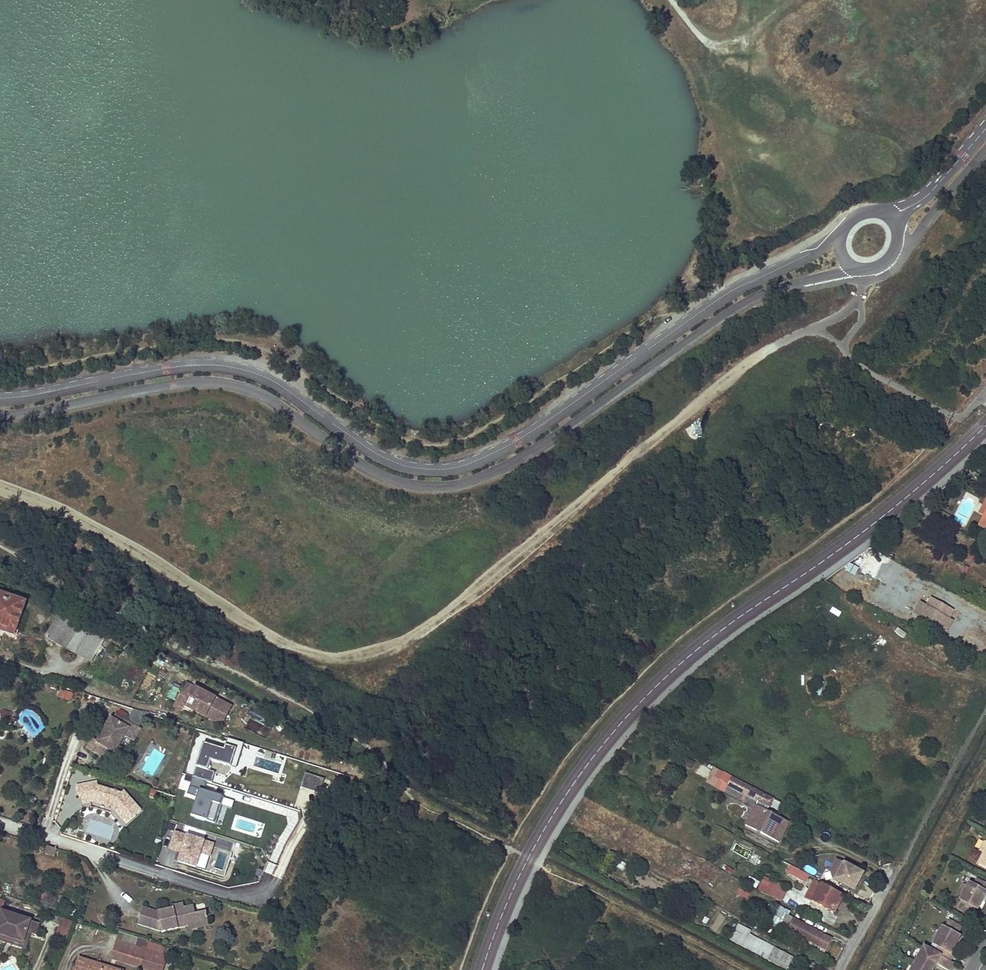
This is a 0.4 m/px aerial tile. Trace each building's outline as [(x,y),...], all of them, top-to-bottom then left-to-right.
[(934,518),(937,511),(928,506),(924,513),(934,518)] [(937,511),(934,518),(939,522),(944,514),(938,511),(937,511)] [(952,518),(944,514),(939,522),(948,526),(952,518)] [(850,564),(846,571),(854,575),(858,568),(850,564)] [(16,632),(26,604),(0,594),(0,627),(16,632)] [(917,609),(915,613),(930,621),(935,612),(936,611),(921,604),(918,609),(917,609)] [(941,615),(935,612),(930,621),(936,624),(941,615)] [(78,654),(84,643),(91,632),(96,622),(83,615),(78,624),(59,613),(46,636),(78,654)] [(15,636),(16,632),(0,627),(0,631),(15,636)] [(113,643),(127,651),(132,641),(118,634),(113,643)] [(964,637),(961,645),(974,649),(976,642),(964,637)] [(223,704),(186,683),(173,706),(182,711),(184,707),(194,712),(205,719),(209,711),(217,716),(223,704)] [(231,709),(223,704),(217,716),(209,711),(205,719),(214,723),(223,723),(231,709)] [(194,712),(184,707),(182,711),(192,717),(194,712)] [(87,749),(102,758),(107,749),(117,755),(127,737),(135,742),(142,730),(117,716),(114,720),(112,719),(98,743),(93,740),(87,749)] [(243,742),(228,737),(225,749),(204,743),(189,795),(198,797),(192,815),(216,822),(223,797),(204,791),(207,782),(213,783),(216,772),(207,769),(210,759),(236,766),(243,742)] [(117,755),(107,749),(102,758),(112,764),(117,755)] [(767,811),(773,799),(732,778),(733,777),(693,756),(689,764),(696,767),(694,772),(714,783),(717,784),(715,787),(724,791),(728,785),(743,793),(757,801),(745,825),(756,831),(758,826),(762,828),(760,833),(778,842),(788,822),(767,811)] [(324,777),(305,773),(302,788),(320,792),(324,777)] [(81,796),(83,804),(90,802),(94,801),(113,807),(116,810),(129,823),(142,809),(123,791),(120,794),(97,786),(96,782),(76,787),(78,797),(81,796)] [(743,793),(728,785),(724,791),(739,799),(743,793)] [(214,844),(176,833),(172,849),(182,852),(179,862),(206,870),(214,844)] [(735,843),(731,851),(747,859),(752,851),(735,843)] [(58,850),(48,847),(46,855),(56,858),(58,850)] [(855,893),(864,873),(835,859),(825,878),(855,893)] [(268,862),(264,871),(272,874),(275,864),(268,862)] [(809,875),(800,871),(797,877),(806,882),(809,875)] [(958,908),(970,915),(974,907),(977,909),(985,893),(985,884),(977,879),(973,886),(969,883),(967,886),(961,897),(960,899),(962,901),(958,908)] [(760,884),(758,889),(781,901),(787,888),(773,880),(769,888),(760,884)] [(806,898),(812,901),(820,885),(814,881),(806,898)] [(967,886),(963,883),(957,894),(961,897),(967,886)] [(742,885),(738,895),(748,899),(752,889),(742,885)] [(812,901),(834,912),(842,896),(820,885),(812,901)] [(671,891),(678,894),(681,889),(674,886),(671,891)] [(34,910),(0,900),(0,911),(31,921),(34,910)] [(189,925),(199,923),(210,921),(208,911),(196,914),(195,906),(185,908),(184,903),(174,905),(175,908),(159,911),(144,906),(138,923),(164,931),(179,928),(178,924),(188,922),(189,925)] [(775,918),(773,923),(778,925),(826,950),(827,948),(821,944),(824,938),(825,936),(795,920),(795,921),(785,916),(788,910),(778,905),(772,917),(775,918)] [(701,909),(694,906),(690,914),(697,917),(701,909)] [(0,911),(0,936),(24,943),(27,932),(31,933),(35,935),(38,923),(31,921),(0,911)] [(75,924),(64,919),(58,932),(69,938),(75,924)] [(949,961),(953,954),(950,952),(959,937),(956,935),(960,927),(949,921),(945,929),(942,927),(934,943),(939,946),(935,953),(949,961)] [(778,925),(773,923),(768,933),(773,935),(778,925)] [(745,942),(748,935),(751,931),(739,925),(734,937),(741,940),(745,942)] [(27,932),(24,943),(0,936),(0,940),(26,948),(31,933),(27,932)] [(745,942),(742,947),(750,951),(756,939),(748,935),(745,942)] [(139,937),(136,947),(146,950),(149,940),(139,937)] [(741,940),(734,937),(731,941),(739,945),(741,940)] [(824,938),(821,944),(827,948),(831,941),(824,938)] [(793,958),(756,939),(750,951),(787,969),(793,958)] [(117,959),(122,943),(118,941),(113,958),(117,959)] [(141,967),(146,950),(136,947),(122,943),(117,959),(141,967)] [(935,964),(947,969),(950,969),(954,963),(949,961),(935,953),(924,947),(915,963),(928,969),(932,969),(935,964)] [(163,955),(146,950),(141,967),(151,969),(158,969),(163,955)] [(82,958),(78,969),(107,969),(103,969),(104,964),(82,958)]
